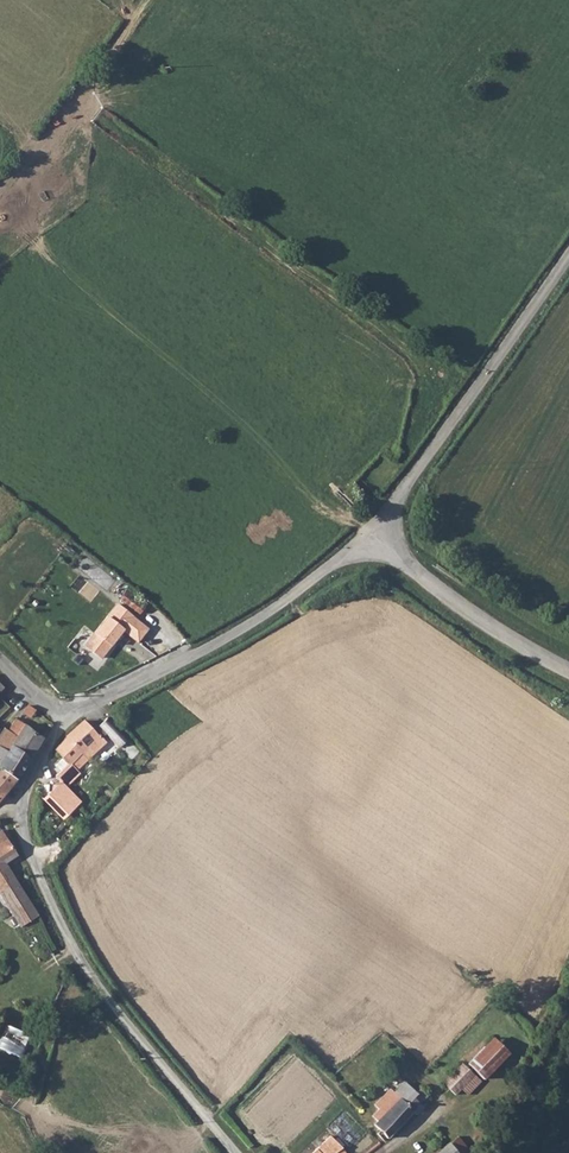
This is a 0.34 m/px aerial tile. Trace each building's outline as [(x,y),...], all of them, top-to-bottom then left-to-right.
[(117,602),(114,606),(135,622),(147,607),(126,590),(117,602)] [(113,608),(102,622),(78,655),(96,669),(105,657),(109,652),(110,653),(132,623),(113,608)] [(36,712),(30,708),(25,714),(31,718),(36,712)] [(108,718),(93,732),(88,727),(83,722),(56,752),(67,765),(55,777),(65,788),(79,775),(76,772),(106,744),(102,739),(106,735),(119,749),(128,740),(108,718)] [(10,719),(2,730),(17,739),(23,729),(10,719)] [(6,754),(10,749),(30,763),(43,741),(23,729),(17,739),(2,730),(0,733),(0,750),(6,754)] [(17,783),(30,763),(10,749),(6,754),(0,750),(0,770),(17,783)] [(17,783),(0,770),(0,805),(17,783)] [(1,829),(0,830),(0,895),(21,929),(38,918),(5,865),(18,857),(1,829)] [(9,1025),(0,1044),(0,1047),(22,1057),(32,1036),(9,1025)] [(491,1036),(467,1062),(483,1077),(507,1050),(491,1036)] [(451,1047),(445,1054),(450,1059),(457,1053),(451,1047)] [(461,1060),(441,1081),(453,1093),(461,1086),(467,1092),(481,1078),(461,1060)] [(376,1102),(373,1106),(379,1111),(372,1119),(376,1124),(373,1127),(385,1139),(412,1112),(417,1116),(424,1109),(420,1105),(427,1098),(421,1092),(418,1094),(412,1088),(405,1083),(395,1094),(389,1088),(376,1102)] [(363,1089),(358,1094),(365,1100),(370,1096),(363,1089)] [(348,1112),(332,1126),(351,1147),(367,1132),(348,1112)] [(457,1131),(449,1138),(461,1152),(470,1145),(457,1131)] [(332,1136),(315,1152),(348,1152),(332,1136)] [(431,1152),(460,1152),(461,1152),(449,1138),(431,1152)] [(261,1151),(263,1152),(277,1152),(269,1144),(261,1151)]
